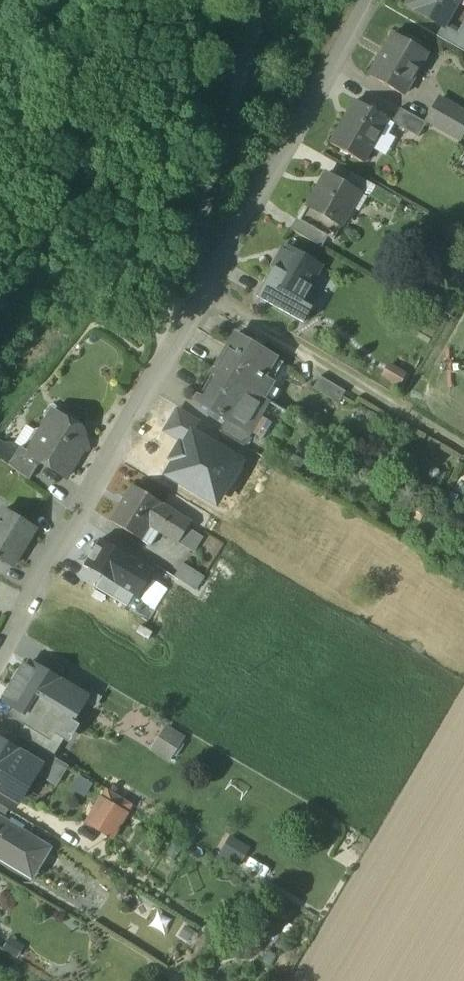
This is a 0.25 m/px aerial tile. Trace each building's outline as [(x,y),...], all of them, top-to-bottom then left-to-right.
[(443,27),(446,23),(459,0),(410,0),(406,6),(442,27),(443,27)] [(463,53),(463,25),(459,31),(446,23),(443,27),(442,27),(437,38),(463,53)] [(394,34),(380,59),(382,60),(396,35),(394,34)] [(369,77),(403,96),(427,53),(396,35),(382,60),(380,59),(369,77)] [(458,141),(463,130),(463,112),(440,99),(427,123),(458,141)] [(331,145),(363,163),(370,151),(386,122),(388,120),(355,101),(349,113),(351,114),(339,135),(337,133),(331,145)] [(392,123),(418,138),(427,123),(400,108),(392,123)] [(394,126),(386,122),(370,151),(384,159),(395,140),(388,137),(394,126)] [(344,184),(368,198),(369,196),(375,186),(351,172),(344,184)] [(326,174),(319,187),(322,188),(329,176),(326,174)] [(319,187),(308,206),(305,204),(296,220),(328,238),(333,241),(341,226),(336,223),(347,205),(352,208),(360,193),(344,184),(329,176),(322,188),(319,187)] [(368,198),(360,193),(352,208),(360,213),(368,198)] [(336,223),(341,226),(352,208),(347,205),(336,223)] [(290,231),(322,248),(328,238),(296,220),(290,231)] [(265,284),(296,302),(297,300),(318,263),(286,245),(284,250),(281,248),(271,267),(273,269),(265,284)] [(323,266),(318,263),(297,300),(302,304),(323,266)] [(257,298),(303,324),(312,309),(302,304),(297,300),(296,302),(265,284),(257,298)] [(235,335),(215,370),(263,398),(272,403),(292,369),(262,351),(263,350),(252,343),(251,345),(235,335)] [(388,363),(380,376),(399,387),(406,374),(388,363)] [(244,431),(245,429),(254,413),(263,398),(215,370),(196,402),(226,420),(244,431)] [(312,389),(338,404),(345,392),(320,377),(312,389)] [(179,408),(166,430),(186,443),(192,433),(203,439),(210,427),(179,408)] [(40,462),(66,478),(75,463),(74,456),(85,438),(83,430),(52,411),(39,433),(28,451),(28,452),(25,457),(38,465),(40,462)] [(271,424),(254,413),(245,429),(252,434),(262,440),(271,424)] [(219,432),(244,447),(252,434),(245,429),(244,431),(226,420),(219,432)] [(26,425),(14,444),(19,447),(20,447),(28,451),(39,433),(26,425)] [(176,461),(168,475),(207,498),(219,477),(228,483),(241,462),(203,439),(192,433),(186,443),(183,448),(180,446),(172,459),(176,461)] [(8,465),(19,447),(14,444),(12,443),(3,442),(0,440),(0,459),(8,465)] [(8,465),(29,480),(38,465),(25,457),(28,452),(28,451),(20,447),(19,447),(8,465)] [(110,521),(141,540),(149,526),(162,505),(163,505),(133,485),(110,521)] [(159,532),(178,543),(188,528),(191,523),(162,505),(149,526),(159,532)] [(12,567),(35,529),(4,509),(0,517),(0,560),(12,567)] [(149,526),(141,540),(150,546),(159,532),(149,526)] [(188,528),(178,543),(194,553),(204,538),(188,528)] [(100,539),(84,565),(103,576),(134,595),(138,597),(154,571),(100,539)] [(174,577),(195,590),(204,577),(183,563),(174,577)] [(96,588),(127,607),(134,595),(103,576),(96,588)] [(54,732),(64,738),(73,724),(68,721),(73,714),(84,696),(83,695),(30,664),(27,668),(24,666),(5,696),(9,698),(6,703),(23,713),(19,721),(26,725),(50,739),(54,732)] [(84,696),(73,714),(78,717),(86,704),(94,709),(102,697),(87,688),(83,695),(84,696)] [(170,761),(186,736),(165,723),(149,748),(170,761)] [(73,724),(64,738),(70,741),(78,727),(73,724)] [(26,725),(18,737),(42,751),(50,739),(26,725)] [(48,754),(53,757),(64,738),(54,732),(50,739),(42,751),(48,754)] [(48,754),(42,751),(18,737),(12,748),(15,750),(41,766),(48,754)] [(15,750),(12,748),(0,741),(0,776),(15,750)] [(0,776),(0,783),(22,796),(40,767),(41,766),(15,750),(0,776)] [(42,768),(38,774),(57,786),(68,767),(53,757),(48,754),(41,766),(40,767),(42,768)] [(72,790),(85,797),(93,784),(80,776),(72,790)] [(22,796),(0,783),(0,791),(18,802),(22,796)] [(107,790),(101,801),(125,815),(131,804),(107,790)] [(88,823),(112,838),(125,815),(101,801),(88,823)] [(3,821),(9,811),(0,805),(0,819),(3,821)] [(31,878),(49,849),(3,821),(0,819),(0,859),(31,878)] [(241,864),(250,843),(228,834),(220,855),(241,864)]
